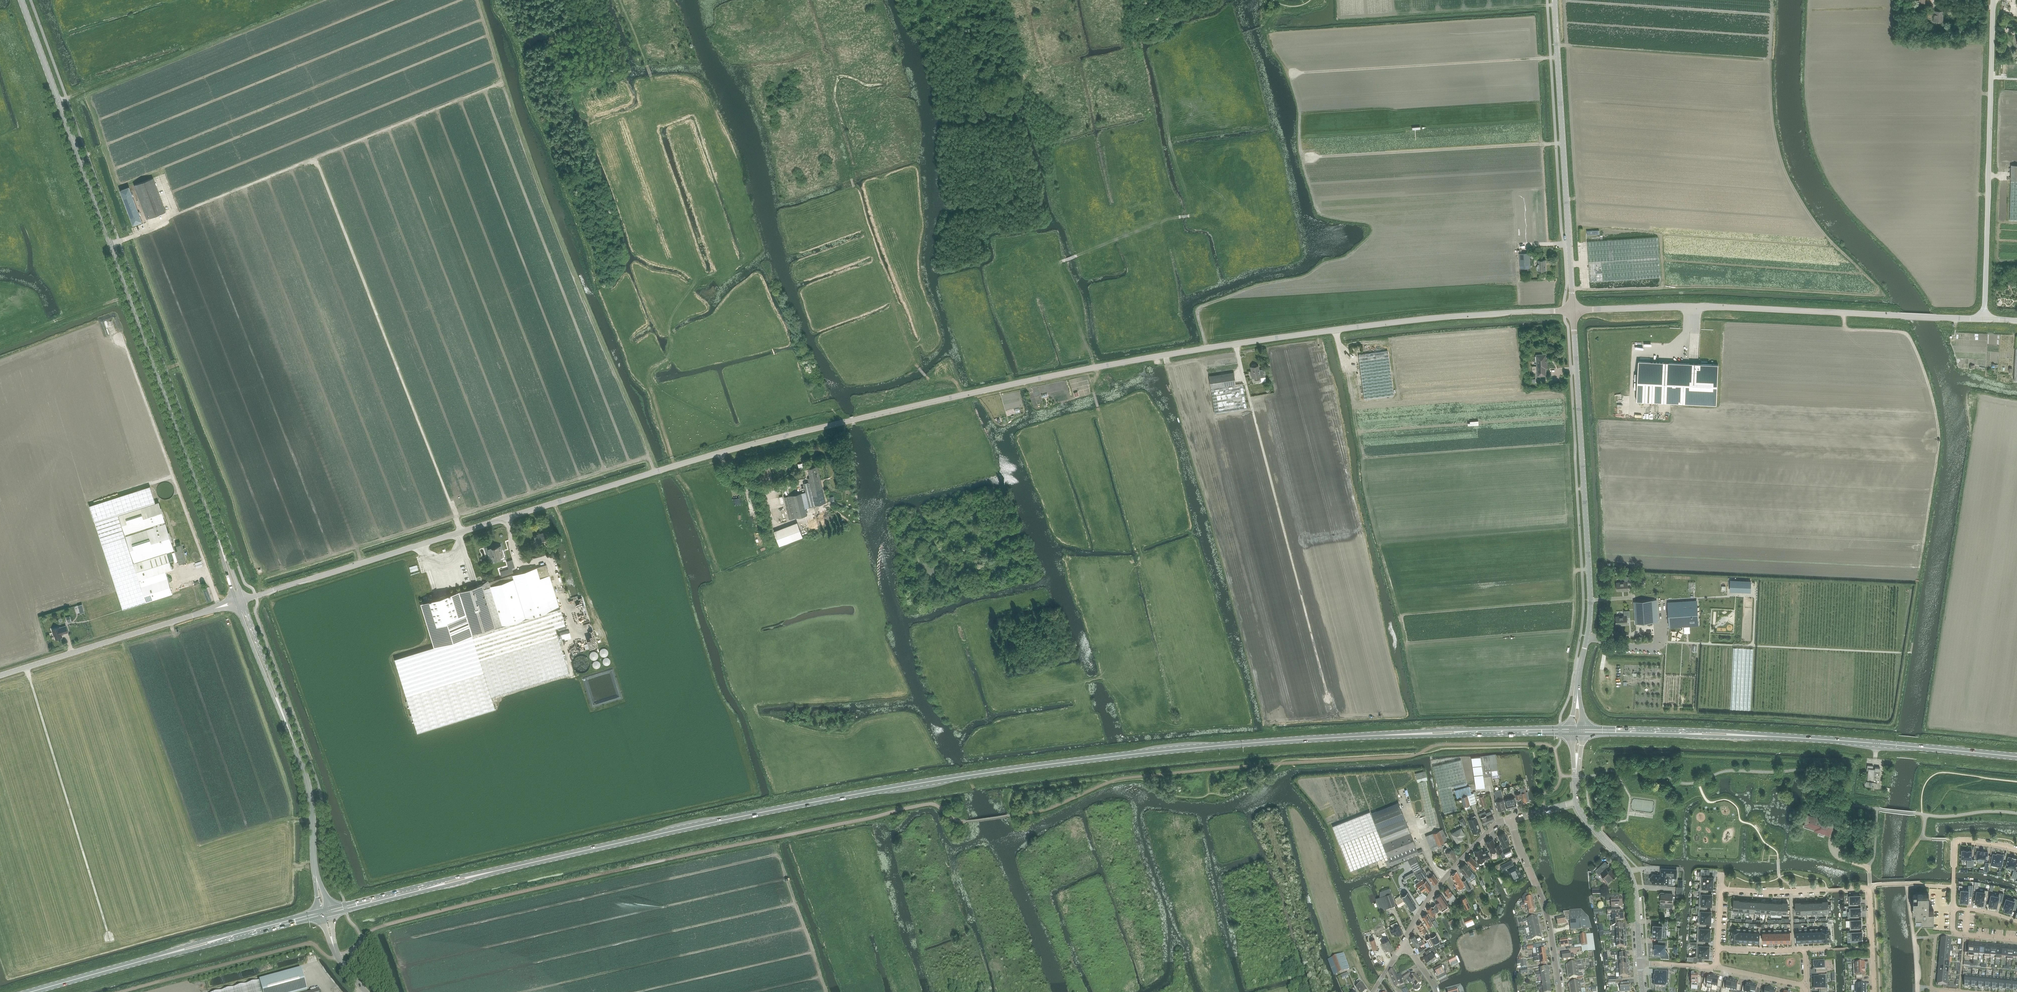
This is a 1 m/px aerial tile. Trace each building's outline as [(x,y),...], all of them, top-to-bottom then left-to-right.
[(1934,21),(1943,21),(1943,17),(1942,17),(1942,11),(1934,11),(1934,21)] [(134,185),(147,218),(166,212),(153,178),(134,185)] [(138,214),(130,195),(132,195),(129,187),(121,190),(124,196),(123,197),(131,218),(132,218),(134,224),(142,221),(139,214),(138,214)] [(1633,238),(1588,241),(1590,282),(1661,277),(1658,237),(1633,238)] [(1520,253),(1520,268),(1530,268),(1530,253),(1520,253)] [(1538,260),(1538,271),(1546,270),(1546,260),(1538,260)] [(1358,355),(1364,399),(1394,396),(1388,351),(1358,355)] [(1537,369),(1538,376),(1546,376),(1546,369),(1547,368),(1547,362),(1546,362),(1546,359),(1546,355),(1537,355),(1537,356),(1535,357),(1536,362),(1537,361),(1537,369)] [(1718,365),(1638,361),(1637,401),(1717,405),(1718,365)] [(1251,373),(1252,378),(1254,377),(1255,380),(1256,380),(1260,380),(1260,379),(1260,378),(1265,377),(1264,369),(1259,370),(1258,366),(1256,366),(1256,365),(1255,365),(1253,365),(1252,366),(1252,367),(1251,367),(1252,373),(1251,373)] [(1234,372),(1209,376),(1211,388),(1236,384),(1234,372)] [(1236,384),(1211,388),(1215,414),(1247,409),(1243,383),(1236,384)] [(817,466),(808,469),(810,478),(808,478),(809,482),(814,505),(826,502),(817,466)] [(803,483),(805,492),(809,508),(815,506),(814,505),(809,482),(803,483)] [(150,486),(89,506),(102,546),(123,609),(125,609),(146,602),(133,562),(125,536),(118,515),(155,503),(150,486)] [(805,492),(800,493),(803,509),(809,508),(805,492)] [(799,494),(789,496),(795,518),(804,516),(799,494)] [(789,496),(784,497),(789,519),(795,518),(789,496)] [(155,503),(118,515),(125,536),(165,523),(164,521),(165,521),(158,502),(155,503)] [(797,522),(774,531),(780,546),(800,538),(803,537),(801,533),(797,522)] [(165,523),(125,536),(133,562),(146,602),(148,601),(172,593),(165,571),(173,569),(167,552),(174,549),(165,523)] [(533,540),(535,546),(540,545),(539,544),(546,542),(545,538),(546,538),(546,537),(545,536),(549,535),(547,528),(546,528),(545,528),(544,528),(543,529),(544,534),(537,536),(537,535),(534,536),(535,539),(533,540)] [(493,548),(488,549),(489,554),(490,558),(493,556),(494,561),(501,559),(500,557),(504,556),(503,553),(502,553),(500,546),(496,547),(496,546),(495,547),(495,548),(493,549),(493,548)] [(488,579),(482,584),(495,628),(550,611),(540,579),(550,576),(546,565),(490,582),(488,579)] [(512,568),(500,571),(502,576),(513,573),(512,568)] [(1617,582),(1617,590),(1624,590),(1624,591),(1628,590),(1628,583),(1631,583),(1630,576),(1625,577),(1625,582),(1617,582)] [(1751,581),(1741,581),(1740,591),(1750,592),(1751,581)] [(482,584),(458,591),(471,635),(495,628),(482,584)] [(208,587),(205,588),(210,602),(213,601),(208,587)] [(434,598),(420,603),(426,621),(434,646),(471,635),(458,591),(439,597),(434,598)] [(1634,601),(1635,623),(1653,622),(1652,600),(1634,601)] [(1698,615),(1694,615),(1693,601),(1668,603),(1669,623),(1673,623),(1673,626),(1684,625),(1684,623),(1689,623),(1689,625),(1698,625),(1698,615)] [(495,628),(471,635),(477,654),(490,697),(491,696),(569,672),(555,628),(565,625),(560,608),(559,608),(550,611),(495,628)] [(1624,616),(1616,616),(1616,624),(1623,624),(1623,625),(1627,624),(1627,617),(1630,617),(1630,610),(1624,611),(1624,616)] [(52,630),(53,633),(54,633),(56,639),(63,637),(62,635),(68,633),(66,626),(60,628),(52,630)] [(409,654),(394,659),(404,689),(412,717),(417,732),(446,724),(477,714),(495,708),(493,700),(491,696),(490,697),(477,654),(471,635),(434,646),(409,654)] [(580,651),(597,647),(594,635),(590,636),(592,643),(579,646),(580,651)] [(1496,755),(1480,757),(1481,766),(1497,763),(1496,755)] [(1484,787),(1483,776),(1481,766),(1480,757),(1471,758),(1476,788),(1484,787)] [(1433,766),(1444,813),(1457,810),(1451,787),(1467,783),(1461,759),(1433,766)] [(1497,763),(1481,766),(1483,776),(1499,774),(1497,763)] [(1879,781),(1880,768),(1875,767),(1875,769),(1873,768),(1873,765),(1867,765),(1867,770),(1868,770),(1867,780),(1866,780),(1866,781),(1865,781),(1865,782),(1865,783),(1865,784),(1866,785),(1867,785),(1874,786),(1875,786),(1876,785),(1877,785),(1877,784),(1877,783),(1877,782),(1876,782),(1876,781),(1875,781),(1875,780),(1879,781)] [(1416,773),(1417,779),(1426,777),(1425,771),(1416,773)] [(1418,782),(1429,827),(1436,826),(1426,780),(1418,782)] [(1468,795),(1471,794),(1469,786),(1455,790),(1457,798),(1461,796),(1464,806),(1470,805),(1470,804),(1468,795)] [(1502,796),(1501,789),(1495,790),(1495,791),(1494,792),(1494,793),(1496,798),(1495,798),(1498,810),(1505,808),(1502,796)] [(1474,793),(1471,794),(1468,795),(1470,804),(1476,803),(1475,799),(1477,798),(1476,791),(1473,792),(1474,793)] [(1526,792),(1520,793),(1515,794),(1516,799),(1521,798),(1522,803),(1528,802),(1526,792)] [(1504,800),(1507,809),(1517,807),(1514,798),(1504,800)] [(1485,811),(1479,814),(1481,817),(1484,824),(1485,824),(1486,825),(1488,824),(1488,823),(1488,822),(1494,820),(1491,812),(1490,811),(1486,813),(1485,811)] [(1332,826),(1339,844),(1377,829),(1370,812),(1332,826)] [(1468,820),(1473,833),(1474,832),(1474,833),(1475,834),(1477,833),(1478,832),(1477,831),(1481,830),(1475,815),(1471,817),(1472,819),(1468,820)] [(1816,831),(1830,836),(1834,824),(1808,815),(1805,825),(1817,829),(1816,831)] [(1382,843),(1410,832),(1405,818),(1377,829),(1382,843)] [(1460,839),(1462,838),(1461,837),(1465,834),(1461,828),(1452,834),(1457,843),(1461,840),(1460,839)] [(1350,871),(1388,856),(1382,843),(1377,829),(1339,844),(1350,871)] [(1430,848),(1431,851),(1438,848),(1437,845),(1444,843),(1439,831),(1426,836),(1430,848)] [(1382,843),(1388,856),(1388,857),(1416,846),(1410,832),(1382,843)] [(1509,847),(1508,844),(1507,844),(1509,843),(1509,842),(1510,841),(1509,839),(1508,839),(1505,833),(1498,836),(1503,846),(1501,846),(1503,849),(1505,854),(1511,851),(1509,846),(1509,847)] [(1486,842),(1490,852),(1491,852),(1492,853),(1492,854),(1493,854),(1495,854),(1497,853),(1502,851),(1499,844),(1496,846),(1493,839),(1492,839),(1491,839),(1489,840),(1489,841),(1486,842)] [(1416,846),(1388,857),(1391,865),(1419,854),(1416,846)] [(1446,852),(1446,853),(1446,854),(1447,855),(1450,860),(1456,857),(1452,849),(1451,849),(1449,846),(1444,849),(1446,852)] [(1485,859),(1489,858),(1487,851),(1482,852),(1481,849),(1480,849),(1479,849),(1476,849),(1476,851),(1474,851),(1477,862),(1479,861),(1479,862),(1483,861),(1483,860),(1485,860),(1485,859)] [(1970,861),(1970,859),(1971,860),(1971,859),(1972,851),(1972,850),(1962,850),(1961,850),(1961,854),(1962,855),(1961,858),(1968,858),(1967,861),(1970,861)] [(1981,851),(1978,851),(1976,859),(1987,860),(1988,852),(1984,852),(1985,851),(1981,850),(1981,851)] [(1999,856),(1993,854),(1991,864),(2001,866),(2003,855),(1999,854),(1999,856)] [(1415,856),(1408,860),(1413,869),(1413,870),(1415,875),(1423,871),(1415,856)] [(1476,862),(1471,856),(1470,856),(1469,856),(1468,858),(1466,860),(1471,866),(1474,869),(1476,867),(1479,866),(1478,864),(1476,862)] [(2008,856),(2006,866),(2016,869),(2016,865),(2016,859),(2015,858),(2015,857),(2012,857),(2008,856)] [(1507,869),(1513,880),(1514,879),(1515,880),(1516,880),(1519,879),(1520,878),(1519,877),(1521,876),(1519,872),(1520,872),(1518,868),(1518,869),(1516,865),(1514,866),(1513,864),(1511,860),(1501,865),(1502,869),(1507,867),(1508,869),(1507,869)] [(1459,868),(1466,877),(1472,872),(1465,864),(1459,868)] [(1601,866),(1596,870),(1599,874),(1600,872),(1603,876),(1603,877),(1603,878),(1604,879),(1605,878),(1606,879),(1609,882),(1611,879),(1617,874),(1611,868),(1610,869),(1609,868),(1608,868),(1607,869),(1606,868),(1604,869),(1601,866)] [(1653,876),(1652,876),(1650,877),(1650,879),(1652,881),(1653,881),(1652,883),(1668,884),(1668,877),(1670,877),(1670,878),(1671,878),(1671,877),(1672,877),(1676,877),(1677,869),(1661,868),(1661,875),(1659,875),(1659,874),(1653,874),(1653,876)] [(1433,884),(1438,881),(1433,873),(1432,874),(1431,873),(1429,869),(1426,871),(1429,875),(1429,874),(1430,876),(1428,877),(1433,884)] [(1713,877),(1709,877),(1707,877),(1708,872),(1698,871),(1697,875),(1701,877),(1700,882),(1713,883),(1713,882),(1714,882),(1714,878),(1713,878),(1713,877)] [(1451,875),(1456,883),(1455,884),(1458,889),(1465,886),(1457,872),(1451,875)] [(1424,881),(1423,879),(1422,878),(1421,879),(1422,880),(1419,881),(1418,879),(1415,882),(1419,888),(1416,889),(1420,894),(1422,892),(1422,891),(1426,889),(1427,891),(1431,888),(1426,880),(1424,881)] [(1466,879),(1463,881),(1468,890),(1472,888),(1466,879)] [(1707,888),(1708,888),(1713,888),(1713,883),(1700,882),(1700,887),(1699,887),(1699,890),(1700,890),(1707,891),(1707,888)] [(1972,896),(1973,885),(1969,885),(1968,890),(1961,890),(1960,896),(1959,900),(1960,901),(1960,902),(1968,902),(1968,896),(1972,896)] [(1456,898),(1453,893),(1452,894),(1448,887),(1442,891),(1447,897),(1449,901),(1450,902),(1456,898)] [(1380,897),(1376,898),(1381,910),(1389,908),(1395,905),(1391,893),(1389,888),(1380,892),(1380,897)] [(1712,894),(1708,894),(1706,894),(1707,891),(1700,890),(1699,899),(1712,900),(1712,894)] [(1987,898),(1988,890),(1984,890),(1984,892),(1977,891),(1977,892),(1976,891),(1976,896),(1975,902),(1978,903),(1983,904),(1984,898),(1987,898)] [(1403,895),(1402,896),(1410,910),(1411,910),(1412,910),(1415,908),(1416,908),(1415,907),(1416,906),(1407,893),(1406,893),(1405,892),(1404,891),(1402,893),(1402,894),(1403,895)] [(1661,902),(1662,902),(1662,903),(1661,903),(1661,904),(1661,905),(1660,905),(1661,906),(1661,907),(1662,907),(1663,907),(1664,907),(1672,907),(1673,903),(1672,903),(1673,894),(1668,893),(1668,894),(1665,894),(1665,893),(1664,893),(1663,892),(1662,892),(1661,892),(1661,893),(1660,893),(1660,894),(1660,896),(1660,897),(1661,898),(1661,902)] [(2003,894),(2000,893),(1999,896),(1991,894),(1988,905),(1997,907),(1998,902),(2001,902),(2003,894)] [(1434,900),(1434,901),(1442,913),(1443,913),(1440,909),(1442,907),(1444,906),(1445,909),(1446,909),(1449,907),(1447,904),(1448,904),(1441,894),(1440,895),(1439,894),(1437,896),(1437,897),(1436,897),(1438,901),(1436,903),(1434,900)] [(1854,895),(1849,896),(1849,906),(1858,905),(1858,902),(1860,902),(1860,899),(1860,895),(1858,895),(1858,894),(1854,895)] [(1929,895),(1913,894),(1913,910),(1915,910),(1915,921),(1933,921),(1934,921),(1934,910),(1928,910),(1927,910),(1927,905),(1929,905),(1929,895)] [(1618,898),(1614,898),(1613,895),(1606,895),(1606,902),(1611,901),(1612,907),(1623,907),(1622,897),(1618,898)] [(1395,900),(1398,906),(1405,902),(1402,898),(1401,898),(1399,896),(1395,898),(1396,900),(1395,900)] [(1465,897),(1461,899),(1462,902),(1465,909),(1470,907),(1465,897)] [(1521,904),(1521,907),(1534,904),(1533,902),(1534,901),(1535,900),(1534,899),(1533,898),(1532,898),(1532,897),(1526,899),(1527,902),(1524,903),(1525,904),(1521,904)] [(2012,908),(2015,909),(2016,904),(2016,899),(2014,898),(2013,901),(2010,900),(2011,899),(2007,898),(2007,899),(2006,898),(2004,906),(2003,909),(2005,909),(2005,910),(2008,911),(2011,911),(2011,909),(2012,909),(2012,908)] [(1712,900),(1699,899),(1699,908),(1706,908),(1706,905),(1712,905),(1712,900)] [(1431,906),(1426,909),(1430,916),(1432,919),(1436,917),(1434,914),(1435,913),(1433,910),(1434,910),(1433,909),(1432,909),(1431,906)] [(1861,907),(1849,908),(1850,914),(1852,914),(1852,918),(1859,917),(1859,914),(1860,914),(1860,911),(1861,911),(1861,907)] [(1711,911),(1707,911),(1705,911),(1706,908),(1699,908),(1699,911),(1700,911),(1700,916),(1711,917),(1711,911)] [(1620,909),(1607,909),(1608,916),(1612,915),(1612,920),(1623,920),(1623,911),(1620,911),(1620,909)] [(1566,921),(1570,920),(1569,916),(1570,916),(1570,912),(1564,912),(1564,916),(1562,917),(1562,918),(1557,919),(1558,926),(1566,924),(1566,921)] [(1427,914),(1422,917),(1427,927),(1432,924),(1427,914)] [(1700,916),(1698,916),(1698,921),(1697,921),(1697,925),(1698,925),(1705,925),(1705,922),(1711,922),(1711,917),(1700,916)] [(1537,918),(1537,917),(1527,919),(1523,920),(1524,923),(1527,922),(1526,922),(1528,921),(1529,926),(1539,924),(1538,922),(1539,921),(1538,918),(1537,918)] [(1581,929),(1581,918),(1570,919),(1571,930),(1581,929)] [(1861,919),(1850,920),(1850,930),(1859,929),(1859,926),(1861,926),(1861,923),(1861,919)] [(1667,921),(1659,921),(1659,925),(1653,925),(1653,937),(1662,937),(1662,929),(1665,930),(1665,925),(1667,926),(1667,921)] [(1396,932),(1397,934),(1402,932),(1399,925),(1398,925),(1397,922),(1391,925),(1392,928),(1390,929),(1393,934),(1396,932)] [(1417,925),(1422,934),(1427,932),(1421,922),(1417,925)] [(1621,922),(1611,923),(1612,931),(1626,931),(1626,927),(1625,927),(1625,925),(1621,925),(1621,922)] [(1539,924),(1529,926),(1525,927),(1525,929),(1528,929),(1528,928),(1529,928),(1530,933),(1540,931),(1540,928),(1541,928),(1540,924),(1539,924)] [(1705,925),(1698,925),(1697,933),(1710,934),(1710,933),(1711,933),(1711,930),(1710,930),(1710,928),(1704,928),(1705,925)] [(1737,941),(1738,928),(1735,928),(1735,931),(1732,931),(1732,934),(1730,934),(1730,938),(1730,937),(1732,937),(1732,940),(1737,941)] [(1541,933),(1540,931),(1530,933),(1531,938),(1530,938),(1527,938),(1528,941),(1532,940),(1542,938),(1542,937),(1543,937),(1542,933),(1541,933)] [(1862,931),(1850,932),(1851,942),(1860,941),(1860,938),(1862,938),(1861,936),(1862,936),(1862,931)] [(1710,934),(1697,933),(1697,942),(1704,942),(1704,939),(1710,940),(1710,934)] [(1436,934),(1431,937),(1434,943),(1434,944),(1439,941),(1439,940),(1436,934)] [(1586,934),(1580,935),(1581,946),(1582,952),(1593,951),(1592,945),(1588,945),(1586,934)] [(1422,939),(1418,941),(1414,935),(1410,938),(1415,945),(1415,944),(1417,947),(1420,945),(1424,943),(1422,939)] [(1378,948),(1374,939),(1370,941),(1373,950),(1378,948)] [(1385,947),(1386,950),(1392,947),(1388,939),(1381,943),(1384,948),(1385,947)] [(1655,945),(1654,948),(1655,948),(1655,952),(1656,953),(1659,954),(1660,953),(1661,953),(1661,957),(1661,958),(1669,958),(1669,955),(1668,953),(1667,951),(1666,949),(1665,949),(1665,945),(1667,945),(1667,940),(1659,940),(1659,944),(1655,944),(1655,945)] [(1704,942),(1697,942),(1696,950),(1710,951),(1710,947),(1709,946),(1703,945),(1704,942)] [(1436,957),(1434,954),(1437,952),(1433,946),(1427,950),(1429,953),(1424,957),(1428,963),(1436,957)] [(1533,955),(1534,958),(1546,956),(1545,950),(1542,950),(1542,948),(1536,949),(1537,954),(1533,955)] [(1710,956),(1710,951),(1696,950),(1696,956),(1693,956),(1692,961),(1702,961),(1703,956),(1709,957),(1709,956),(1710,956)] [(1623,952),(1612,952),(1612,956),(1617,956),(1617,960),(1617,961),(1628,960),(1627,954),(1624,954),(1623,952)] [(1343,953),(1332,957),(1338,973),(1349,969),(1343,953)] [(1546,956),(1534,958),(1534,962),(1541,961),(1541,964),(1547,963),(1546,956)] [(1519,960),(1517,960),(1517,965),(1521,964),(1522,968),(1527,967),(1526,959),(1524,960),(1519,960)] [(1853,970),(1865,970),(1866,970),(1865,966),(1864,966),(1864,964),(1862,964),(1862,961),(1853,961),(1853,964),(1853,970)] [(1825,962),(1814,963),(1814,967),(1815,967),(1815,970),(1816,969),(1816,973),(1826,972),(1825,962)] [(1567,965),(1566,965),(1567,969),(1568,969),(1568,972),(1578,970),(1577,965),(1579,965),(1579,966),(1581,965),(1581,963),(1577,963),(1567,965)] [(1447,970),(1445,966),(1434,971),(1439,980),(1446,977),(1445,974),(1443,971),(1447,970)] [(1541,972),(1536,972),(1537,976),(1549,974),(1548,971),(1549,971),(1550,970),(1550,968),(1549,968),(1548,968),(1548,967),(1540,969),(1541,972)] [(216,991),(308,991),(301,969),(216,991)] [(1389,972),(1396,987),(1404,984),(1402,979),(1403,979),(1401,973),(1397,975),(1394,969),(1389,972)] [(1579,977),(1583,976),(1583,974),(1580,974),(1580,975),(1579,975),(1578,970),(1568,972),(1568,974),(1567,974),(1568,978),(1569,978),(1569,979),(1579,977)] [(1668,971),(1659,970),(1659,973),(1656,973),(1655,978),(1654,978),(1654,982),(1655,982),(1655,986),(1666,987),(1666,984),(1667,984),(1668,977),(1666,977),(1667,974),(1668,974),(1668,971)] [(1865,976),(1865,970),(1853,970),(1853,976),(1856,976),(1856,979),(1863,979),(1862,976),(1865,976)] [(1628,971),(1616,972),(1616,977),(1609,978),(1609,981),(1617,980),(1617,977),(1629,977),(1628,975),(1629,975),(1630,974),(1630,972),(1629,971),(1628,971)] [(1403,976),(1406,980),(1407,979),(1410,983),(1412,981),(1414,984),(1413,985),(1413,987),(1415,990),(1417,990),(1420,989),(1420,986),(1419,984),(1422,982),(1418,977),(1418,978),(1416,974),(1409,979),(1407,978),(1411,975),(1409,972),(1403,976)] [(1968,986),(1971,986),(1972,976),(1967,975),(1967,973),(1963,972),(1963,975),(1965,975),(1964,985),(1964,986),(1968,987),(1968,986)] [(1692,978),(1691,986),(1698,987),(1698,984),(1701,984),(1701,978),(1698,978),(1698,975),(1696,975),(1696,974),(1690,974),(1690,978),(1692,978)] [(1815,984),(1825,984),(1825,978),(1827,978),(1827,975),(1820,975),(1820,978),(1815,978),(1815,984)] [(1706,988),(1711,989),(1712,986),(1714,977),(1711,976),(1711,977),(1708,976),(1708,979),(1705,978),(1703,984),(1706,985),(1706,988)] [(1714,977),(1712,986),(1717,988),(1717,987),(1720,988),(1722,982),(1719,981),(1719,978),(1716,978),(1716,977),(1714,977)] [(1356,982),(1359,985),(1356,987),(1360,991),(1365,991),(1367,991),(1359,980),(1356,982)] [(1538,986),(1538,988),(1551,987),(1550,980),(1542,981),(1543,986),(1538,986)] [(1616,983),(1616,984),(1620,984),(1621,991),(1623,991),(1630,991),(1629,983),(1623,984),(1623,980),(1608,981),(1608,984),(1616,983)] [(1724,982),(1722,988),(1725,989),(1731,990),(1733,981),(1731,980),(1730,981),(1727,980),(1727,983),(1724,982)] [(1570,988),(1571,990),(1581,989),(1580,984),(1581,984),(1584,984),(1584,981),(1580,982),(1570,983),(1570,984),(1569,984),(1569,988),(1570,988)] [(1733,981),(1731,990),(1730,991),(1736,991),(1738,991),(1739,991),(1741,986),(1738,985),(1738,982),(1735,982),(1735,981),(1733,981)] [(1857,991),(1866,991),(1865,985),(1863,985),(1863,982),(1857,982),(1857,985),(1856,985),(1857,991)] [(1815,989),(1821,989),(1821,991),(1827,991),(1827,989),(1825,989),(1825,984),(1815,984),(1815,989)]
